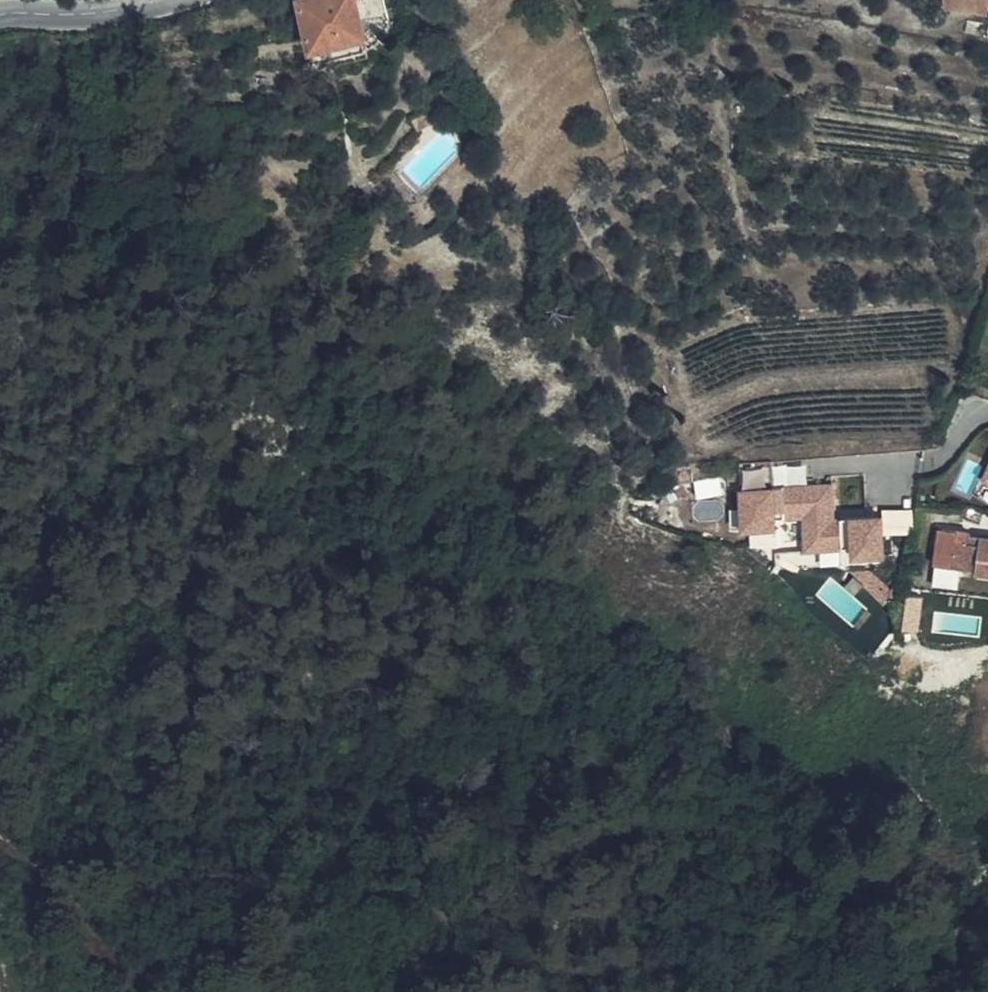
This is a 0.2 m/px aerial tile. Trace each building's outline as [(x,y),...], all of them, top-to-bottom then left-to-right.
[(359,0),(299,0),(312,48),(367,34),(359,0)] [(944,2),(987,11),(987,0),(944,0),(944,2)] [(979,494),(987,497),(987,471),(979,494)] [(778,515),(804,514),(805,550),(841,548),(838,480),(740,485),(742,528),(779,526),(778,515)] [(845,555),(889,553),(888,532),(914,531),(914,509),(844,512),(845,555)] [(935,564),(977,569),(987,571),(987,535),(980,534),(979,542),(947,538),(946,542),(939,541),(935,564)] [(977,569),(976,579),(987,580),(987,571),(977,569)]
